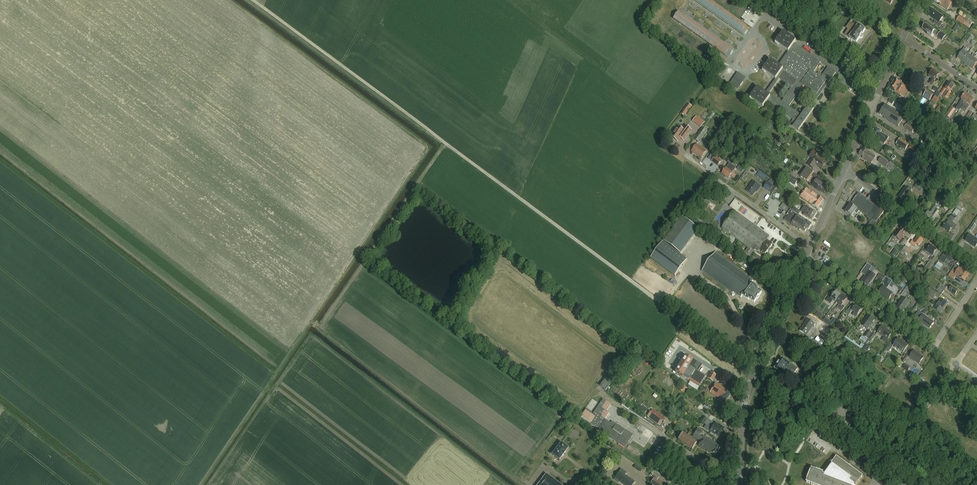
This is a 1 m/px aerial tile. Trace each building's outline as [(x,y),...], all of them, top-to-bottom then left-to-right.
[(711,0),(695,0),(745,35),(750,28),(747,26),(748,26),(711,0)] [(937,1),(942,4),(941,5),(946,9),(948,10),(954,0),(953,0),(937,0),(937,1)] [(934,9),(929,16),(936,21),(935,23),(941,28),(944,23),(941,21),(945,17),(934,9)] [(969,14),(962,9),(958,14),(966,19),(969,14)] [(735,51),(679,11),(674,19),(729,58),(735,51)] [(966,22),(960,17),(957,21),(963,26),(966,22)] [(862,34),(866,30),(852,20),(847,28),(850,29),(846,35),(856,42),(859,38),(861,39),(863,37),(862,34)] [(939,34),(926,25),(922,29),(927,33),(927,35),(931,37),(933,35),(937,38),(941,41),(945,36),(940,33),(939,34)] [(776,41),(788,50),(778,64),(770,59),(763,69),(776,78),(766,92),(758,87),(751,97),(763,106),(768,100),(797,121),(793,126),(798,130),(814,108),(809,104),(801,115),(789,106),(804,86),(818,96),(836,73),(828,67),(821,77),(814,72),(821,62),(794,42),(796,40),(783,31),(776,41)] [(970,35),(965,41),(969,44),(973,38),(970,35)] [(965,47),(958,58),(963,62),(968,54),(964,51),(965,50),(966,50),(967,48),(965,47)] [(968,54),(963,62),(968,65),(976,55),(974,54),(973,55),(974,55),(973,57),(968,54)] [(968,65),(974,69),(976,64),(976,60),(975,58),(976,57),(976,56),(976,55),(968,65)] [(936,79),(940,74),(933,70),(930,75),(929,77),(932,79),(930,83),(933,85),(936,81),(935,81),(936,79)] [(746,78),(738,72),(730,84),(738,90),(746,78)] [(925,86),(929,80),(925,77),(920,83),(925,86)] [(904,98),(910,89),(902,84),(903,83),(897,79),(890,89),(896,93),(897,93),(904,98)] [(954,86),(950,82),(946,88),(945,87),(940,94),(947,99),(951,93),(950,92),(954,86)] [(927,91),(923,97),(930,101),(934,95),(927,91)] [(960,109),(961,110),(963,106),(963,107),(965,104),(970,97),(965,94),(961,100),(959,103),(960,103),(959,105),(956,109),(959,111),(960,109)] [(971,96),(966,103),(968,104),(968,103),(971,105),(975,100),(971,96)] [(891,108),(886,105),(880,114),(885,117),(885,118),(898,127),(905,116),(909,110),(902,106),(898,112),(892,107),(891,108)] [(952,106),(948,113),(952,116),(956,109),(952,106)] [(705,122),(697,116),(693,122),(701,128),(705,122)] [(910,121),(908,124),(915,130),(918,127),(910,121)] [(915,130),(908,124),(905,127),(913,133),(915,130)] [(676,128),(673,131),(674,132),(670,137),(679,142),(681,139),(684,141),(692,130),(685,125),(682,129),(678,126),(676,128)] [(699,142),(707,130),(702,127),(694,139),(699,142)] [(885,145),(890,138),(882,133),(883,132),(877,128),(874,132),(875,132),(872,136),(882,143),(881,144),(883,146),(884,144),(885,145)] [(909,145),(900,139),(896,145),(906,151),(909,145)] [(702,158),(707,150),(697,144),(692,151),(702,158)] [(916,153),(919,149),(912,144),(909,149),(916,153)] [(872,164),(876,158),(874,157),(875,156),(869,152),(869,151),(866,148),(863,152),(863,151),(860,155),(864,157),(864,158),(872,164)] [(823,168),(827,162),(822,158),(821,159),(817,156),(819,154),(814,150),(810,156),(813,157),(811,159),(810,159),(807,163),(813,168),(816,164),(823,168)] [(884,172),(886,169),(892,162),(883,156),(879,161),(882,164),(879,168),(884,172)] [(715,157),(712,161),(719,166),(724,159),(720,157),(719,159),(715,157)] [(892,162),(886,169),(888,170),(892,172),(896,165),(892,162)] [(727,167),(722,173),(729,178),(734,172),(733,172),(734,171),(737,168),(730,163),(727,166),(728,166),(727,167)] [(800,176),(808,181),(814,172),(806,167),(800,176)] [(766,182),(770,177),(760,170),(757,174),(766,182)] [(798,181),(792,176),(788,181),(794,186),(798,181)] [(824,181),(819,177),(812,186),(817,190),(821,192),(824,194),(830,185),(824,180),(824,181)] [(761,187),(754,181),(747,191),(753,196),(758,190),(759,190),(761,187)] [(773,186),(768,182),(764,188),(770,193),(770,192),(772,194),(779,185),(776,183),(773,186)] [(907,198),(914,189),(910,187),(909,189),(907,187),(902,194),(902,195),(900,198),(904,201),(906,198),(907,198)] [(818,209),(824,200),(808,188),(802,197),(818,209)] [(884,211),(859,193),(846,212),(852,217),(855,213),(857,214),(859,211),(869,218),(868,220),(870,222),(867,227),(873,231),(878,224),(879,225),(882,221),(879,219),(884,211)] [(703,204),(710,207),(713,202),(706,198),(703,204)] [(734,199),(730,206),(735,209),(737,205),(739,206),(740,203),(734,199)] [(944,206),(943,208),(946,211),(948,208),(951,203),(948,201),(944,206)] [(812,220),(817,213),(808,207),(803,214),(812,220)] [(936,223),(943,214),(935,208),(931,213),(929,212),(927,215),(931,218),(930,219),(936,223)] [(785,220),(800,230),(801,229),(805,232),(808,228),(808,229),(809,229),(812,225),(812,224),(811,224),(807,220),(807,221),(791,209),(786,216),(787,217),(785,220)] [(770,235),(768,233),(735,210),(722,228),(749,248),(746,252),(748,253),(751,249),(755,251),(756,250),(759,252),(760,251),(766,255),(773,245),(768,241),(770,235)] [(664,242),(681,254),(700,228),(683,216),(664,242)] [(943,228),(949,232),(952,229),(954,230),(957,226),(948,220),(943,228)] [(976,226),(974,224),(969,230),(972,233),(976,226)] [(898,230),(894,236),(900,241),(904,236),(903,236),(904,235),(908,229),(903,225),(899,231),(898,230)] [(976,247),(976,239),(971,235),(966,241),(976,248),(976,247)] [(919,246),(924,240),(920,236),(916,242),(914,240),(911,244),(916,247),(917,245),(919,246)] [(651,258),(675,277),(688,260),(663,242),(651,258)] [(909,250),(911,247),(907,245),(902,253),(905,255),(908,252),(910,253),(911,251),(909,250)] [(931,260),(927,266),(926,268),(929,270),(930,269),(931,269),(934,265),(933,264),(934,263),(937,259),(934,256),(938,250),(932,245),(927,252),(932,256),(930,260),(931,260)] [(755,303),(762,293),(757,290),(758,288),(752,284),(754,282),(750,278),(751,277),(716,252),(702,271),(733,294),(734,292),(742,298),(743,296),(748,300),(749,299),(755,303)] [(939,261),(935,267),(940,270),(944,265),(939,261)] [(873,267),(869,264),(867,266),(862,273),(867,276),(862,282),(869,287),(877,276),(870,271),(873,267)] [(954,270),(950,276),(955,279),(958,275),(960,277),(966,281),(970,275),(964,271),(960,268),(957,273),(954,270)] [(888,289),(894,281),(890,278),(889,279),(887,277),(883,283),(885,285),(880,292),(890,300),(894,293),(888,289)] [(940,283),(937,289),(938,289),(937,291),(942,294),(944,290),(951,294),(952,293),(956,296),(959,291),(953,286),(951,289),(947,287),(946,287),(941,284),(940,283)] [(904,289),(903,289),(904,290),(901,295),(904,297),(907,292),(910,288),(907,285),(904,289)] [(940,298),(942,294),(937,291),(931,286),(926,292),(934,298),(936,295),(940,298)] [(837,303),(842,295),(837,292),(833,298),(830,296),(827,301),(832,304),(834,301),(837,303)] [(842,295),(837,303),(840,305),(838,308),(843,312),(846,307),(844,305),(848,299),(842,295)] [(905,297),(897,307),(900,310),(900,311),(902,313),(903,312),(904,312),(911,302),(905,297)] [(941,314),(949,303),(942,299),(935,309),(941,314)] [(848,311),(846,313),(850,315),(853,311),(855,312),(853,315),(856,318),(858,314),(859,315),(863,310),(856,305),(854,309),(852,307),(849,311),(848,311)] [(923,315),(920,312),(923,308),(918,305),(915,310),(918,312),(915,316),(920,320),(918,322),(929,330),(934,323),(923,315)] [(869,315),(860,328),(863,330),(865,327),(868,330),(871,326),(872,327),(874,324),(873,324),(875,320),(869,315)] [(831,321),(826,317),(823,321),(832,328),(837,321),(834,318),(831,321)] [(800,331),(807,336),(816,324),(809,319),(800,331)] [(826,324),(822,329),(832,337),(835,332),(826,324)] [(892,333),(882,325),(877,332),(884,337),(882,340),(886,343),(889,340),(888,340),(892,333)] [(869,339),(870,339),(874,333),(870,330),(865,336),(869,339)] [(904,352),(909,345),(899,338),(894,345),(904,352)] [(915,351),(910,357),(920,364),(925,358),(915,351)] [(684,356),(675,371),(691,381),(689,384),(697,389),(705,377),(698,372),(701,366),(684,356)] [(779,365),(776,369),(780,372),(778,375),(782,378),(784,375),(791,380),(799,369),(792,364),(783,358),(780,362),(778,364),(779,365)] [(711,372),(707,378),(713,381),(716,376),(711,372)] [(609,374),(600,386),(605,390),(615,379),(609,374)] [(724,404),(731,393),(725,390),(726,389),(716,383),(710,392),(720,399),(718,400),(724,404)] [(686,388),(683,385),(678,392),(680,394),(682,392),(683,393),(687,389),(686,388)] [(858,408),(845,398),(842,403),(855,413),(858,408)] [(610,413),(607,411),(611,405),(603,399),(601,403),(600,403),(598,406),(598,405),(599,404),(598,403),(593,399),(587,407),(593,412),(596,408),(597,408),(592,415),(589,412),(590,411),(586,409),(581,417),(600,429),(598,432),(624,449),(633,435),(632,435),(627,431),(626,432),(625,432),(625,431),(611,422),(611,423),(605,420),(610,413)] [(647,411),(640,406),(638,409),(644,414),(647,411)] [(664,418),(652,409),(647,416),(659,425),(664,418)] [(723,432),(724,431),(723,428),(714,423),(713,424),(704,418),(701,422),(710,428),(709,430),(718,437),(721,432),(723,432)] [(715,456),(720,448),(716,446),(717,444),(701,434),(702,432),(697,429),(692,436),(699,441),(698,443),(699,444),(698,446),(710,454),(711,453),(715,456)] [(692,449),(696,443),(682,433),(678,440),(692,449)] [(559,442),(550,453),(559,460),(563,456),(563,457),(566,453),(565,453),(569,448),(561,442),(561,443),(559,442)] [(807,482),(812,484),(814,484),(855,484),(856,484),(858,484),(859,483),(864,476),(852,467),(837,456),(832,464),(833,465),(827,474),(827,473),(826,475),(824,474),(824,473),(817,470),(813,468),(812,471),(811,471),(811,472),(810,471),(807,478),(808,479),(808,480),(807,482)] [(634,482),(623,475),(624,473),(621,471),(620,473),(618,472),(614,478),(615,479),(614,481),(617,483),(618,482),(623,484),(632,484),(634,482)] [(546,474),(538,484),(561,484),(546,474)] [(665,484),(658,479),(659,478),(654,474),(652,477),(654,479),(650,484),(652,484),(665,484)]
